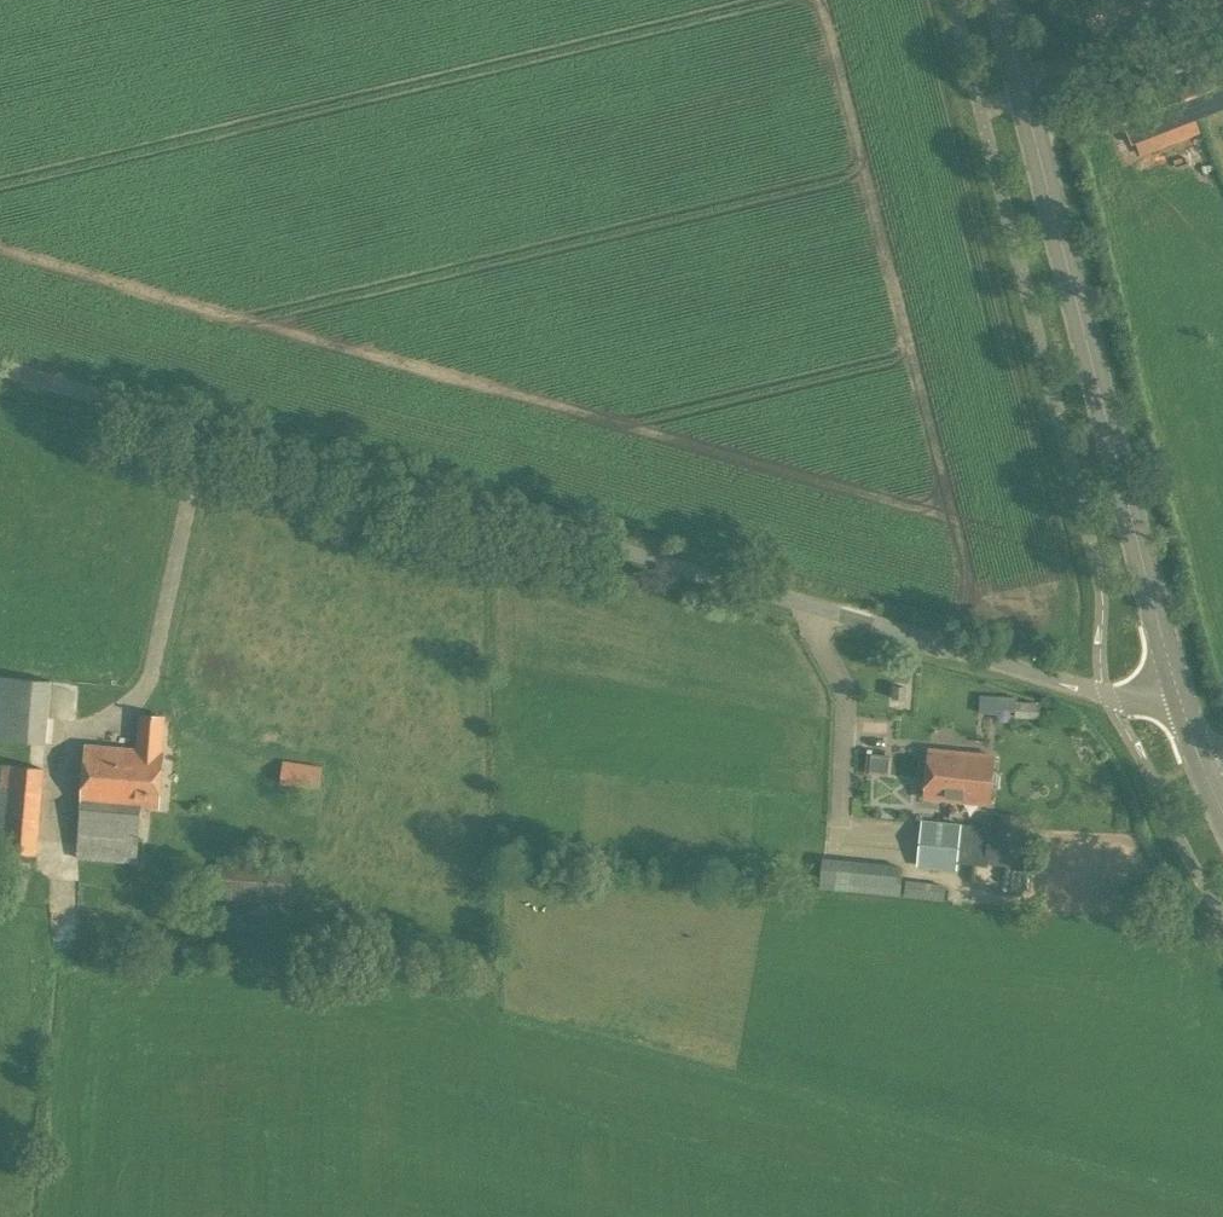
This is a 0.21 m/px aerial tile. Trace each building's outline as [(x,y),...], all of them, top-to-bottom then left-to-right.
[(1222,109),(1222,73),(1121,113),(1133,144),(1222,109)] [(53,681),(0,675),(0,738),(47,742),(53,681)] [(905,701),(906,689),(891,688),(890,700),(905,701)] [(981,694),(979,713),(996,715),(997,710),(1015,712),(1015,717),(1040,718),(1041,702),(1017,701),(1017,696),(981,694)] [(162,751),(165,716),(141,714),(139,748),(87,744),(77,855),(135,860),(140,804),(160,806),(165,751),(162,751)] [(959,781),(962,752),(930,749),(925,797),(947,799),(949,780),(959,781)] [(949,780),(947,799),(985,803),(989,755),(962,752),(959,781),(949,780)] [(280,784),(318,789),(322,766),(283,760),(280,784)] [(44,767),(0,764),(0,837),(8,838),(7,852),(37,855),(44,767)] [(1023,868),(1026,834),(990,831),(990,826),(922,820),(917,866),(974,872),(975,866),(984,864),(1023,868)] [(218,898),(290,903),(293,863),(220,858),(218,898)] [(900,896),(903,866),(823,858),(820,887),(900,896)] [(944,901),(946,884),(906,880),(904,896),(944,901)]
